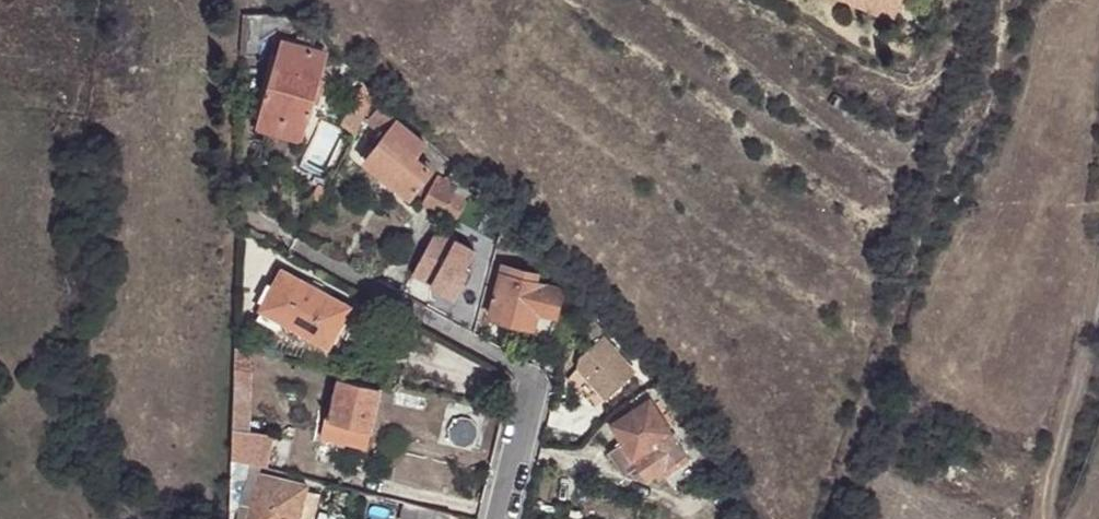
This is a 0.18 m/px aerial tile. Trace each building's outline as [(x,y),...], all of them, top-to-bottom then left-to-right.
[(861,9),(864,3),(884,12),(885,10),(890,0),(843,0),(861,9)] [(861,9),(887,21),(888,15),(897,0),(890,0),(885,10),(884,12),(864,3),(861,9)] [(246,15),(244,52),(260,53),(263,26),(290,27),(292,17),(290,16),(246,15)] [(297,34),(292,46),(281,43),(254,130),(301,144),(313,105),(318,106),(325,83),(320,82),(327,57),(321,54),(324,47),(311,44),(312,39),(297,34)] [(337,122),(355,134),(362,122),(378,97),(360,84),(356,89),(337,122)] [(386,105),(384,107),(378,113),(372,119),(387,135),(366,161),(409,196),(429,172),(415,157),(425,145),(386,105)] [(446,169),(442,177),(451,181),(458,185),(461,179),(462,176),(446,169)] [(451,181),(442,177),(441,179),(434,176),(420,201),(442,213),(453,195),(453,194),(456,188),(458,185),(451,181)] [(456,188),(453,194),(463,199),(464,197),(470,188),(461,179),(458,185),(456,188)] [(453,195),(442,213),(454,218),(463,199),(453,194),(453,195)] [(504,268),(503,275),(543,284),(544,277),(504,268)] [(282,270),(273,286),(264,302),(260,308),(263,310),(282,320),(284,321),(313,337),(328,345),(331,340),(342,320),(350,307),(326,293),(311,286),(282,270)] [(533,319),(554,324),(558,310),(563,289),(543,284),(503,275),(491,317),(532,327),(533,319)] [(315,280),(311,286),(326,293),(329,288),(315,280)] [(264,302),(273,286),(267,283),(258,299),(264,302)] [(282,320),(263,310),(259,317),(277,328),(282,320)] [(553,332),(554,324),(533,319),(532,327),(553,332)] [(351,324),(342,320),(331,340),(339,344),(351,324)] [(313,337),(284,321),(269,351),(302,360),(302,357),(313,337)] [(552,337),(553,332),(532,327),(530,332),(552,337)] [(339,344),(331,340),(328,345),(313,337),(302,357),(330,364),(339,344)] [(603,339),(597,345),(593,349),(575,367),(609,402),(637,374),(603,339)] [(251,350),(236,347),(232,456),(249,461),(265,464),(272,434),(249,427),(251,350)] [(264,364),(266,355),(254,351),(253,363),(264,364)] [(351,424),(371,429),(382,386),(339,376),(330,417),(330,419),(351,424)] [(647,480),(658,474),(686,455),(673,436),(650,402),(612,426),(623,443),(609,452),(627,477),(640,469),(647,480)] [(321,434),(346,441),(351,424),(330,419),(330,417),(325,416),(321,434)] [(367,445),(371,429),(351,424),(346,441),(367,445)] [(686,455),(658,474),(662,479),(690,461),(686,455)] [(232,456),(229,518),(235,518),(249,461),(232,456)] [(305,491),(307,485),(259,472),(247,518),(313,518),(319,496),(305,491)] [(453,513),(409,502),(404,518),(451,518),(453,513)]
